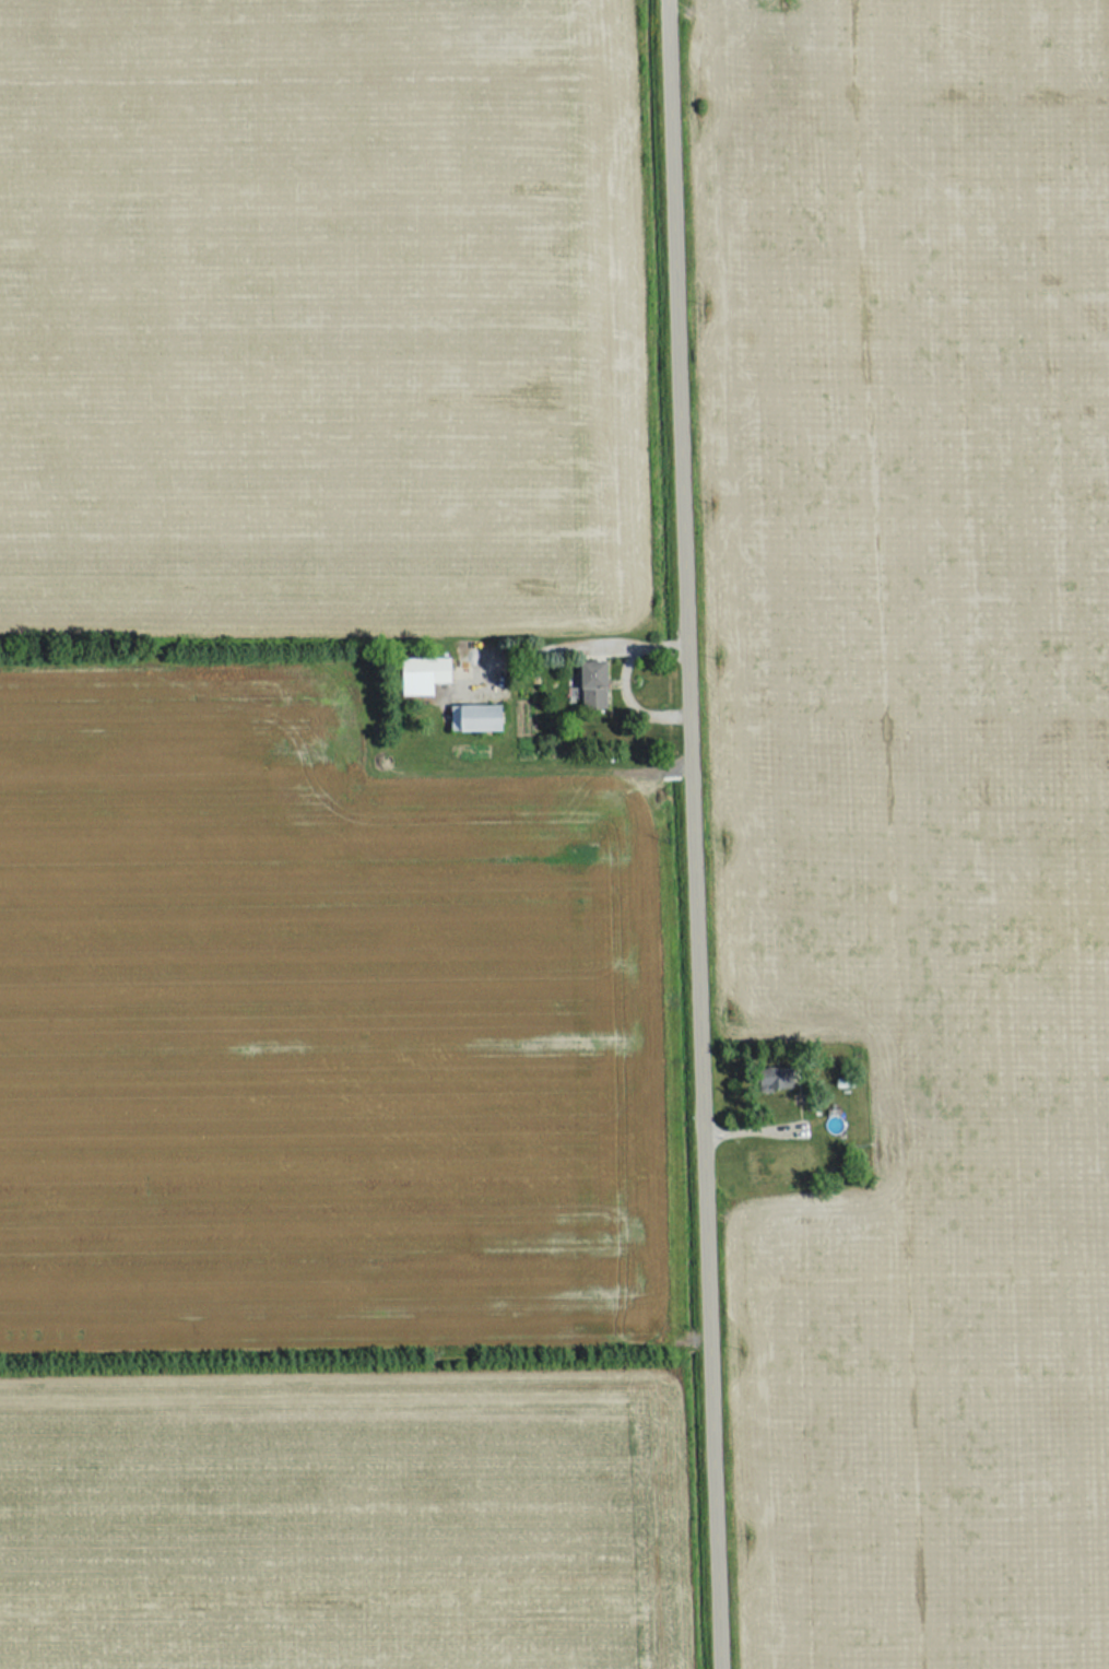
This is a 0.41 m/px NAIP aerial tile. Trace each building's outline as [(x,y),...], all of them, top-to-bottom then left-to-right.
[(428,695),(428,683),(446,683),(446,657),(397,659),(398,696),(428,695)] [(602,706),(602,661),(576,661),(576,688),(563,688),(564,707),(602,706)] [(496,704),(446,705),(447,732),(497,731),(496,704)] [(768,1089),(788,1088),(788,1067),(756,1068),(757,1093),(768,1093),(768,1089)]
